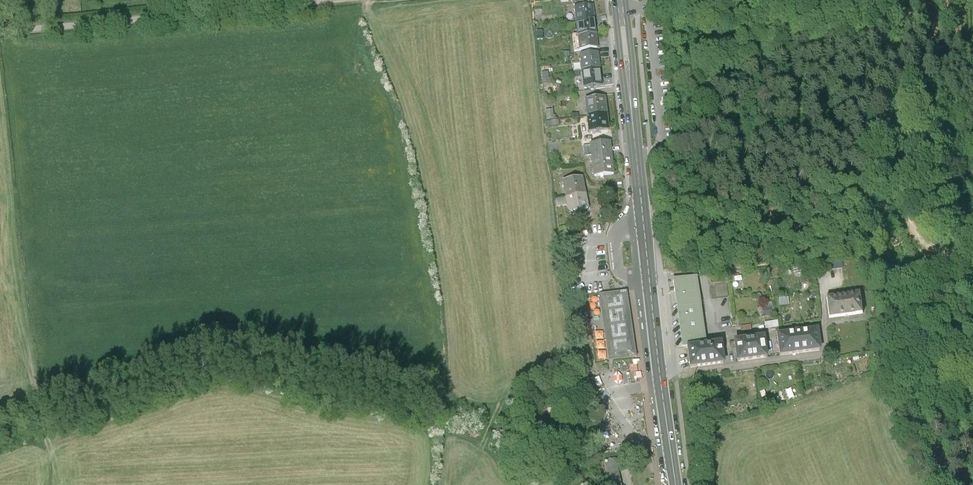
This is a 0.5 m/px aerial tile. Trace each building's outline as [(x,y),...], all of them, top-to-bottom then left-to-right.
[(593,8),(574,10),(575,23),(594,21),(593,8)] [(594,21),(575,23),(577,36),(595,34),(594,21)] [(597,51),(595,34),(577,36),(579,53),(597,51)] [(580,58),(582,73),(599,72),(598,56),(580,58)] [(548,80),(547,72),(540,73),(541,81),(548,80)] [(601,87),(599,72),(582,73),(583,89),(601,87)] [(585,102),(587,118),(605,116),(603,100),(585,102)] [(553,118),(552,113),(544,114),(545,123),(555,121),(555,119),(553,118)] [(608,132),(605,116),(587,118),(589,135),(608,132)] [(590,145),(592,162),(611,160),(610,143),(590,145)] [(613,177),(611,160),(592,162),(593,178),(613,177)] [(562,184),(565,200),(585,196),(582,180),(562,184)] [(588,211),(585,196),(565,200),(569,215),(588,211)] [(841,260),(822,262),(823,272),(842,270),(841,260)] [(680,349),(685,348),(705,346),(696,279),(671,283),(680,349)] [(715,287),(716,298),(727,297),(726,286),(715,287)] [(627,294),(598,298),(607,365),(636,361),(627,294)] [(861,295),(826,299),(829,320),(864,315),(861,295)] [(817,330),(775,336),(779,358),(821,352),(817,330)] [(764,337),(733,342),(737,365),(767,360),(764,337)] [(721,343),(705,346),(685,348),(688,371),(724,365),(721,343)] [(629,379),(629,382),(641,381),(640,376),(636,376),(636,374),(637,374),(636,368),(629,369),(629,375),(626,376),(626,379),(629,379)] [(615,462),(603,464),(608,484),(620,484),(615,462)]
